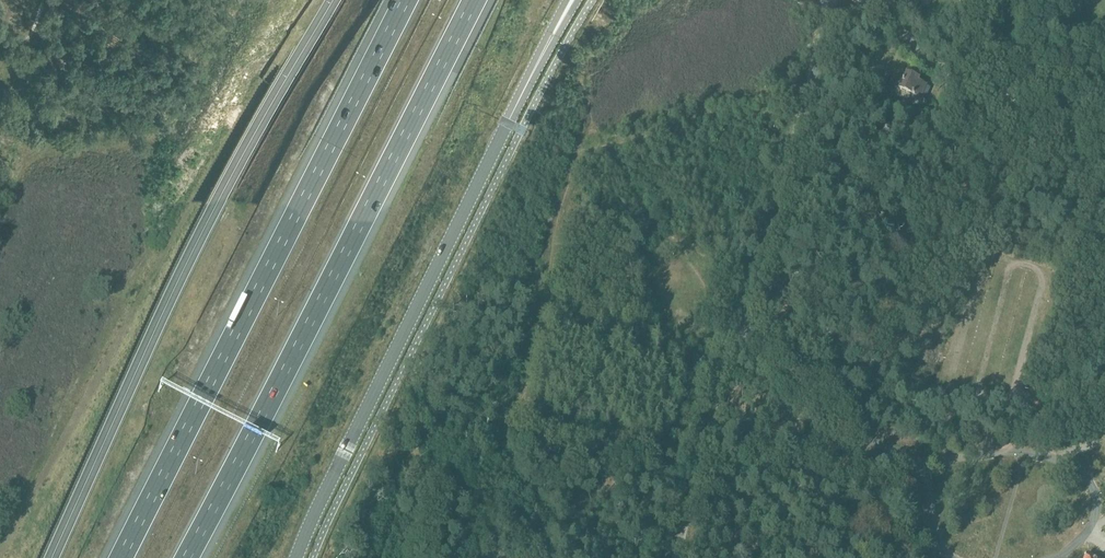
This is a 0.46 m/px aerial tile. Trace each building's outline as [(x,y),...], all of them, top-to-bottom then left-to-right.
[(918,82),(919,80),(907,75),(900,90),(921,99),(926,86),(918,82)]
